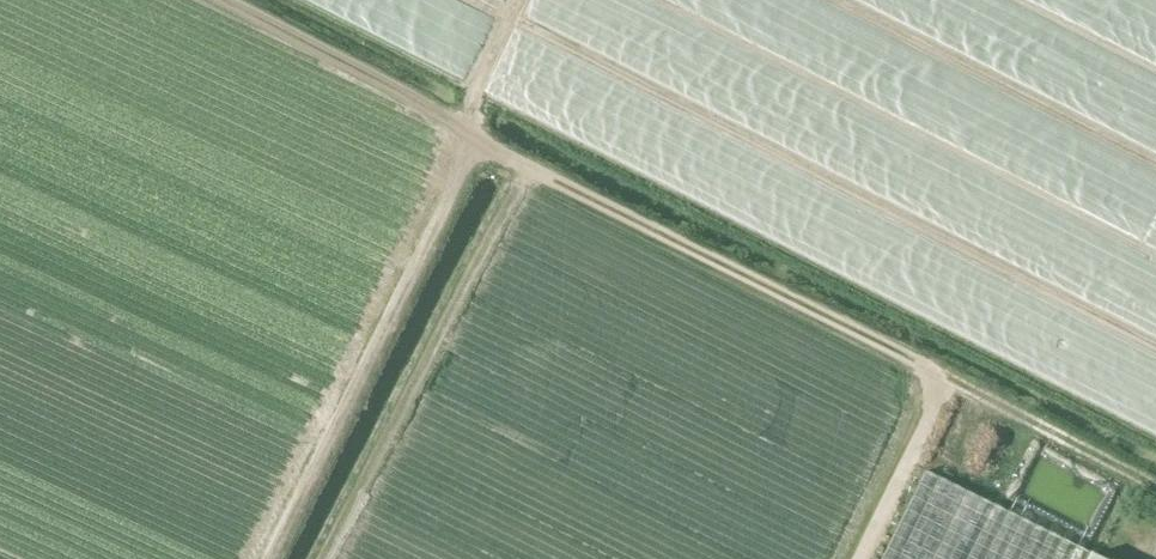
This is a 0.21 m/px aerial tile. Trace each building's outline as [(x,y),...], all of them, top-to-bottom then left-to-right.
[(927,475),(886,558),(1088,558),(1090,555),(995,509),(927,475)]
